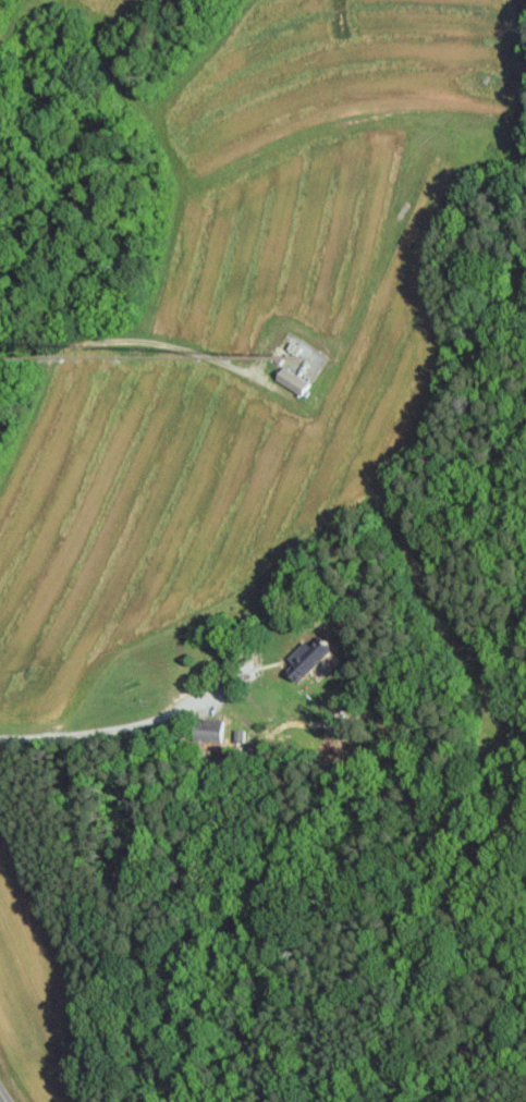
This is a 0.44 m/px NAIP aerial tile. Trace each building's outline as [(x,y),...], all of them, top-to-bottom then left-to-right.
[(305,382),(281,365),(272,378),(296,395),(305,382)] [(330,649),(322,640),(315,647),(306,637),(284,658),(291,667),(285,673),(293,682),(330,649)] [(199,741),(223,741),(223,719),(199,719),(199,741)]
